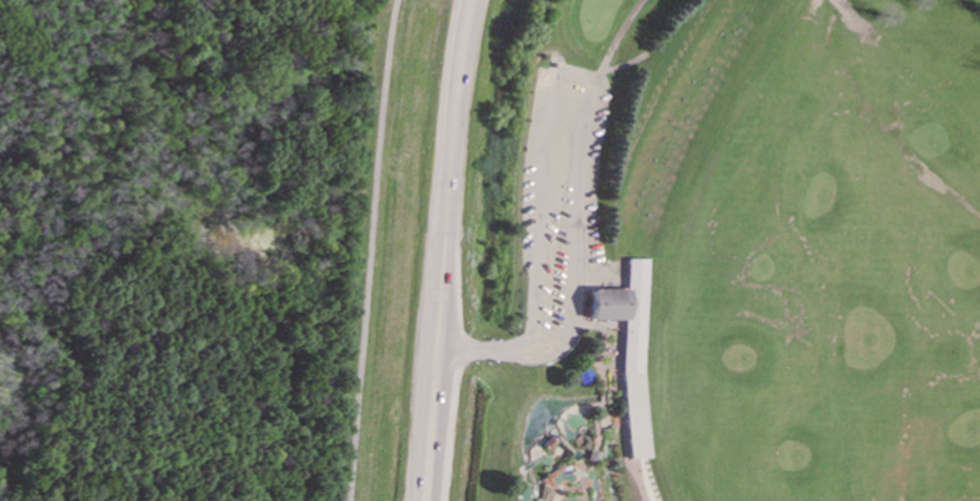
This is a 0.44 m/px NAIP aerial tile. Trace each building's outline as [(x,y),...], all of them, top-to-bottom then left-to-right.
[(624,320),(626,459),(645,458),(642,259),(623,259),(624,289),(588,290),(588,320),(624,320)]
